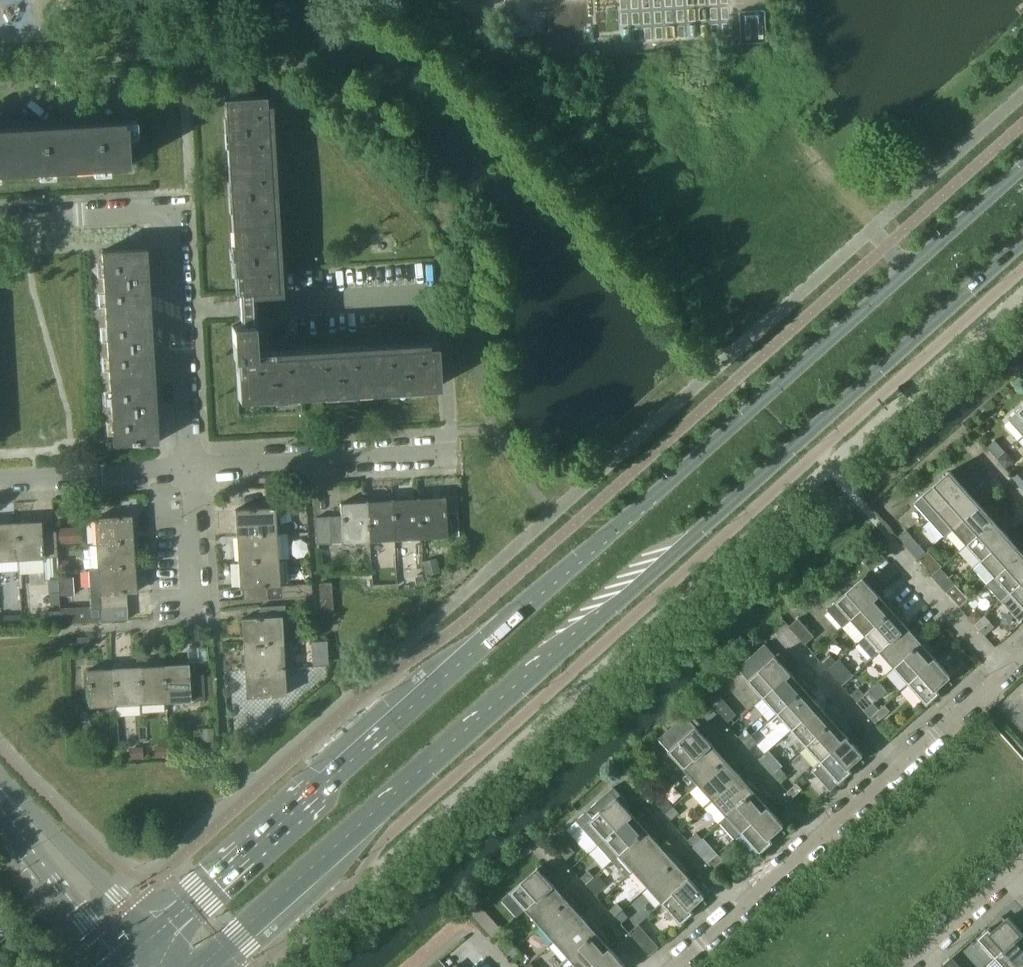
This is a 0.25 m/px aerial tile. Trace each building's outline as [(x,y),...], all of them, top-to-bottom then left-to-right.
[(241,325),(231,326),(233,359),(235,359),(238,399),(437,387),(435,346),(259,357),(255,293),(281,292),(270,113),(266,113),(265,97),(223,100),(235,294),(239,294),(241,325)] [(128,166),(125,125),(0,133),(0,174),(128,166)] [(145,249),(100,252),(104,317),(149,314),(145,249)] [(149,314),(104,317),(108,381),(153,378),(149,314)] [(153,378),(108,381),(112,445),(157,443),(153,378)] [(1008,419),(1022,436),(1022,406),(1008,419)] [(950,471),(923,495),(914,503),(929,520),(968,485),(963,479),(959,481),(950,471)] [(968,485),(929,520),(944,536),(953,528),(980,504),(971,494),(974,491),(968,485)] [(445,513),(444,497),(418,499),(420,538),(458,536),(457,512),(445,513)] [(418,499),(392,500),(394,540),(420,538),(418,499)] [(392,500),(366,502),(368,541),(394,540),(392,500)] [(340,516),(342,542),(342,543),(368,541),(366,502),(339,503),(340,516)] [(980,504),(953,528),(967,544),(997,517),(992,511),(988,514),(980,504)] [(274,507),(234,510),(235,536),(275,534),(274,507)] [(130,516),(93,518),(95,545),(132,542),(130,516)] [(340,516),(328,517),(329,543),(342,542),(340,516)] [(328,517),(315,518),(316,544),(329,543),(328,517)] [(997,517),(967,544),(981,560),(1008,536),(1000,527),(1003,524),(997,517)] [(56,557),(54,531),(40,531),(40,521),(14,523),(16,560),(18,560),(19,571),(41,570),(40,558),(42,558),(56,557)] [(0,524),(0,561),(16,560),(14,523),(0,524)] [(58,526),(58,542),(83,542),(82,525),(58,526)] [(898,536),(904,542),(912,536),(906,529),(898,536)] [(275,534),(235,536),(237,562),(277,560),(275,534)] [(981,560),(996,576),(1022,552),(1022,546),(1020,543),(1017,546),(1008,536),(981,560)] [(133,567),(132,542),(95,545),(97,569),(133,567)] [(1022,581),(1022,552),(996,576),(987,584),(1001,601),(1010,593),(1022,581)] [(277,560),(237,562),(239,588),(241,588),(268,587),(276,586),(278,586),(277,560)] [(933,574),(940,568),(935,561),(927,568),(932,575),(933,574)] [(126,620),(125,593),(135,592),(133,567),(97,569),(87,570),(89,606),(60,608),(61,624),(126,620)] [(947,576),(940,568),(933,574),(940,582),(947,576)] [(851,619),(878,595),(869,585),(873,582),(866,575),(836,602),(827,610),(842,627),(851,619)] [(1010,593),(1001,601),(1020,621),(1022,618),(1022,581),(1010,593)] [(318,584),(319,591),(331,590),(330,583),(318,584)] [(310,584),(303,584),(304,596),(311,596),(310,584)] [(959,607),(968,598),(955,584),(946,592),(959,607)] [(276,586),(268,587),(269,598),(276,598),(276,586)] [(268,587),(241,588),(242,600),(269,598),(268,587)] [(866,635),(896,608),(890,601),(887,604),(878,595),(851,619),(852,619),(842,628),(856,643),(866,635)] [(331,597),(319,598),(320,605),(332,605),(331,597)] [(259,618),(240,619),(242,645),(282,643),(280,617),(284,617),(284,606),(258,607),(259,618)] [(896,608),(866,635),(880,651),(907,627),(898,617),(902,614),(896,608)] [(975,609),(968,615),(975,623),(982,616),(975,609)] [(976,624),(980,629),(985,635),(994,627),(985,616),(976,624)] [(805,644),(814,636),(798,618),(789,626),(805,644)] [(907,627),(880,651),(894,667),(925,640),(919,634),(915,637),(907,627)] [(925,640),(894,667),(909,683),(936,659),(927,649),(930,647),(925,640)] [(282,643),(242,645),(244,671),(283,669),(282,643)] [(763,697),(790,673),(782,663),(785,660),(778,653),(775,656),(764,644),(738,668),(763,697)] [(828,668),(835,661),(830,655),(822,662),(828,668)] [(840,658),(835,661),(828,668),(835,677),(847,667),(840,658)] [(936,659),(909,683),(927,704),(940,693),(936,689),(951,676),(936,659)] [(187,664),(161,666),(164,702),(189,701),(189,700),(203,699),(202,673),(188,674),(187,664)] [(161,666),(136,667),(139,704),(164,702),(161,666)] [(136,667),(111,668),(113,705),(139,704),(136,667)] [(111,668),(86,670),(88,707),(113,705),(111,668)] [(283,669),(244,671),(245,697),(285,695),(283,669)] [(790,673),(763,697),(778,713),(808,686),(802,680),(799,682),(790,673)] [(808,686),(778,713),(792,729),(819,705),(810,695),(814,693),(808,686)] [(851,695),(856,701),(864,694),(858,688),(851,695)] [(864,694),(856,701),(862,707),(870,700),(864,694)] [(723,699),(713,707),(727,722),(737,714),(723,699)] [(717,714),(706,701),(698,708),(709,721),(717,714)] [(819,705),(792,729),(807,745),(837,718),(831,712),(828,715),(819,705)] [(875,714),(880,719),(889,711),(885,705),(875,714)] [(658,739),(669,750),(684,767),(711,743),(703,734),(706,731),(689,712),(658,739)] [(837,718),(807,745),(821,761),(848,737),(839,728),(843,725),(837,718)] [(738,736),(744,743),(752,736),(746,729),(738,736)] [(752,736),(744,743),(750,749),(757,742),(752,736)] [(860,736),(853,743),(858,749),(863,754),(866,758),(874,751),(860,736)] [(830,790),(851,771),(852,771),(849,767),(863,754),(858,749),(853,743),(848,737),(821,761),(812,769),(830,790)] [(711,743),(684,767),(699,784),(729,757),(723,750),(720,753),(711,743)] [(769,750),(759,759),(773,775),(783,765),(769,750)] [(729,757),(699,784),(713,800),(740,776),(731,766),(735,763),(729,757)] [(781,768),(773,775),(778,781),(786,774),(781,768)] [(740,776),(713,800),(727,816),(758,789),(752,782),(749,786),(740,776)] [(787,792),(792,797),(801,789),(797,784),(787,792)] [(598,845),(605,838),(632,814),(623,804),(627,801),(614,787),(576,820),(598,845)] [(758,789),(727,816),(742,832),(769,808),(760,798),(763,795),(758,789)] [(660,807),(665,813),(673,806),(668,800),(660,807)] [(673,806),(665,813),(671,820),(679,813),(673,806)] [(769,808),(742,832),(760,852),(773,841),(769,838),(784,825),(769,808)] [(632,814),(605,838),(620,854),(650,827),(644,821),(641,824),(632,814)] [(650,827),(620,854),(634,870),(661,846),(652,837),(655,834),(650,827)] [(689,839),(694,845),(702,838),(696,832),(689,839)] [(702,838),(694,845),(700,852),(707,845),(702,838)] [(661,846),(634,870),(648,886),(678,859),(673,853),(669,856),(661,846)] [(722,860),(718,854),(708,863),(713,868),(722,860)] [(678,859),(648,886),(663,902),(690,879),(681,869),(684,866),(678,859)] [(526,909),(553,885),(544,875),(548,872),(541,865),(511,892),(502,900),(517,917),(526,909)] [(586,884),(594,877),(588,871),(581,877),(586,884)] [(600,884),(594,877),(586,884),(592,890),(600,884)] [(690,879),(663,902),(681,923),(694,912),(690,908),(705,895),(690,879)] [(553,885),(526,909),(541,925),(571,898),(565,891),(562,894),(553,885)] [(466,908),(473,916),(485,906),(478,898),(466,908)] [(571,898),(541,925),(555,941),(582,917),(573,907),(576,904),(571,898)] [(610,910),(615,916),(623,909),(617,903),(610,910)] [(582,917),(555,941),(569,957),(599,930),(594,924),(590,927),(582,917)] [(995,957),(1022,933),(1008,917),(993,930),(989,927),(978,937),(995,957)] [(658,946),(643,930),(638,925),(629,933),(649,955),(658,946)] [(569,957),(578,966),(590,966),(611,949),(602,939),(605,936),(599,930),(569,957)] [(1022,959),(1022,934),(1022,933),(995,957),(986,965),(989,966),(1014,966),(1022,959)] [(502,948),(507,953),(515,947),(510,941),(502,948)] [(515,947),(507,953),(513,960),(521,953),(515,947)] [(590,966),(625,966),(626,966),(611,949),(590,966)] [(952,958),(942,966),(943,966),(960,966),(952,958)]
